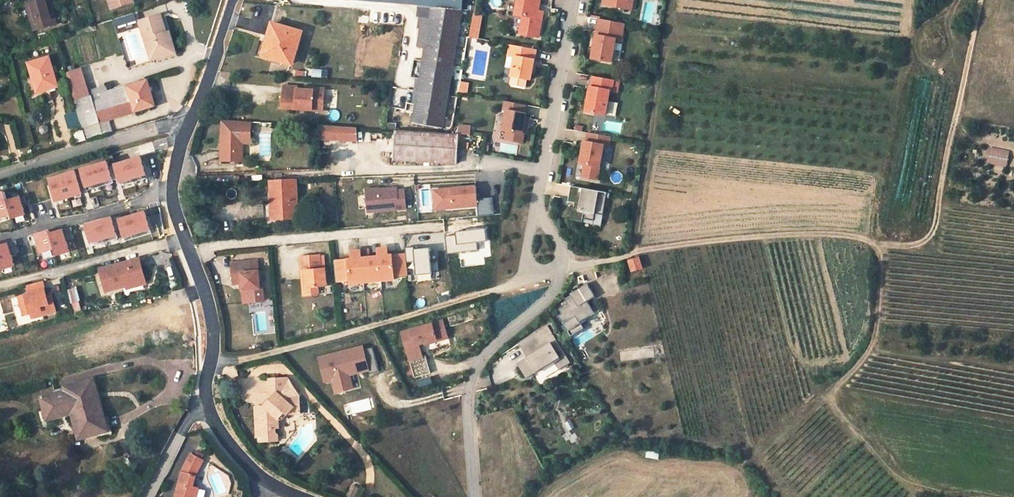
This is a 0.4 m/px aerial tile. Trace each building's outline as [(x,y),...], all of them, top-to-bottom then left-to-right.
[(35,30),(56,24),(50,0),(32,0),(27,2),(35,30)] [(112,9),(133,2),(133,0),(110,0),(112,9)] [(421,3),(421,6),(462,10),(463,0),(380,0),(421,3)] [(515,15),(523,16),(520,34),(539,37),(542,19),(537,18),(540,0),(518,0),(515,15)] [(599,8),(623,12),(625,0),(600,0),(599,8)] [(443,129),(462,10),(421,6),(419,6),(418,16),(422,16),(417,46),(425,48),(420,79),(420,80),(427,81),(423,104),(416,103),(416,105),(412,124),(443,129)] [(358,9),(358,23),(369,23),(369,9),(358,9)] [(136,20),(134,13),(125,16),(127,23),(136,20)] [(150,53),(170,47),(166,33),(161,15),(140,21),(150,53)] [(482,16),(473,15),(469,37),(478,39),(482,16)] [(127,23),(125,16),(115,19),(117,26),(127,23)] [(266,45),(263,55),(292,63),(301,32),(273,24),(266,45)] [(627,28),(602,24),(595,63),(614,67),(618,43),(624,44),(627,28)] [(166,33),(170,47),(150,53),(152,60),(175,53),(169,32),(166,33)] [(536,50),(510,45),(508,55),(515,57),(512,76),(531,79),(536,50)] [(58,86),(49,57),(29,63),(38,92),(58,86)] [(75,101),(106,92),(104,87),(87,92),(80,70),(67,73),(75,101)] [(423,104),(427,81),(420,80),(420,79),(417,79),(412,104),(416,105),(416,103),(423,104)] [(112,92),(111,90),(106,92),(75,101),(82,127),(107,120),(153,106),(151,98),(152,97),(147,81),(112,92)] [(616,85),(596,81),(594,92),(593,92),(589,117),(608,120),(612,95),(615,95),(616,85)] [(468,84),(460,82),(459,92),(467,94),(468,84)] [(298,87),(284,86),(282,108),(313,110),(313,106),(323,107),(324,89),(314,88),(314,91),(306,90),(297,89),(298,87)] [(526,105),(505,101),(504,110),(507,110),(503,130),(507,131),(506,139),(523,142),(524,133),(523,133),(525,120),(526,113),(524,113),(526,105)] [(107,120),(82,127),(83,130),(86,140),(86,141),(111,134),(107,120)] [(250,143),(251,122),(226,120),(226,134),(222,134),(222,161),(242,162),(242,143),(250,143)] [(357,142),(357,127),(319,125),(319,139),(357,142)] [(77,142),(86,140),(83,130),(74,132),(77,142)] [(451,134),(395,130),(393,160),(457,164),(459,134),(451,134)] [(612,142),(590,139),(589,148),(586,147),(583,169),(602,172),(605,151),(611,151),(612,142)] [(148,178),(141,157),(115,165),(122,186),(148,178)] [(114,183),(107,162),(81,170),(88,191),(114,183)] [(82,194),(75,171),(49,179),(56,201),(82,194)] [(272,204),(273,220),(297,218),(295,180),(271,181),(272,204)] [(452,188),(434,190),(435,204),(452,203),(453,208),(478,206),(479,216),(494,214),(493,197),(478,198),(476,186),(456,188),(456,191),(452,191),(452,188)] [(397,187),(366,190),(368,211),(406,208),(405,189),(397,190),(397,187)] [(609,201),(610,196),(570,190),(568,205),(576,207),(576,211),(572,211),(570,223),(583,225),(583,222),(594,224),(595,217),(603,218),(606,201),(609,201)] [(11,214),(12,219),(26,215),(20,197),(8,201),(5,192),(0,194),(0,218),(11,214)] [(265,204),(266,220),(273,220),(272,204),(265,204)] [(151,230),(146,212),(120,220),(125,237),(151,230)] [(118,239),(112,218),(86,225),(92,246),(118,239)] [(477,251),(476,243),(486,242),(484,229),(455,232),(455,236),(446,237),(448,253),(477,251)] [(42,253),(54,249),(56,256),(70,252),(63,230),(50,233),(49,231),(36,235),(42,253)] [(1,270),(14,266),(8,243),(0,246),(0,266),(1,270)] [(334,261),(336,282),(351,280),(351,283),(395,279),(394,276),(408,275),(407,262),(406,254),(388,256),(388,248),(378,249),(379,257),(369,258),(369,250),(352,252),(352,259),(334,261)] [(430,273),(428,248),(413,250),(413,248),(405,248),(406,254),(407,262),(414,261),(415,274),(430,273)] [(320,255),(301,257),(302,272),(305,271),(308,296),(319,295),(318,287),(327,286),(325,269),(321,269),(320,255)] [(145,280),(139,259),(100,269),(106,291),(145,280)] [(231,263),(233,274),(242,273),(242,283),(243,290),(246,289),(247,302),(264,301),(263,287),(260,287),(258,261),(231,263)] [(632,267),(635,276),(645,274),(643,264),(632,267)] [(242,283),(242,273),(233,274),(233,284),(242,283)] [(47,297),(43,282),(28,286),(30,294),(19,296),(24,315),(31,313),(41,311),(42,315),(56,311),(54,303),(49,304),(47,297)] [(67,289),(73,312),(82,310),(76,286),(67,289)] [(562,319),(559,321),(571,341),(574,339),(583,334),(580,328),(595,319),(588,307),(596,302),(588,289),(571,299),(573,302),(567,306),(569,309),(559,314),(562,319)] [(443,320),(401,333),(415,378),(431,373),(425,356),(423,356),(419,344),(448,336),(443,320)] [(567,363),(544,328),(517,345),(525,358),(518,363),(527,377),(552,361),(558,369),(567,363)] [(361,348),(322,359),(327,377),(334,375),(336,384),(351,380),(349,373),(349,371),(366,366),(367,369),(368,373),(377,370),(371,348),(362,350),(361,348)] [(582,348),(576,352),(579,358),(586,354),(582,348)] [(477,379),(478,388),(491,385),(489,376),(477,379)] [(270,379),(271,399),(265,406),(256,407),(257,436),(263,436),(263,441),(278,440),(278,435),(276,433),(276,428),(279,428),(279,419),(285,413),(288,415),(289,414),(294,408),(301,407),(300,397),(289,398),(288,378),(270,379)] [(289,398),(300,397),(288,378),(289,398)] [(97,392),(94,379),(65,387),(66,392),(41,398),(46,415),(58,412),(59,416),(72,413),(79,439),(106,432),(102,418),(104,418),(101,404),(96,406),(93,393),(97,392)] [(351,380),(336,384),(338,390),(353,385),(351,380)] [(96,406),(101,404),(97,392),(93,393),(96,406)] [(646,450),(645,456),(658,459),(659,452),(646,450)] [(199,488),(193,486),(194,479),(203,460),(190,453),(185,463),(181,474),(178,483),(174,496),(197,496),(199,488)] [(359,486),(351,483),(346,496),(349,496),(354,496),(359,486)]
